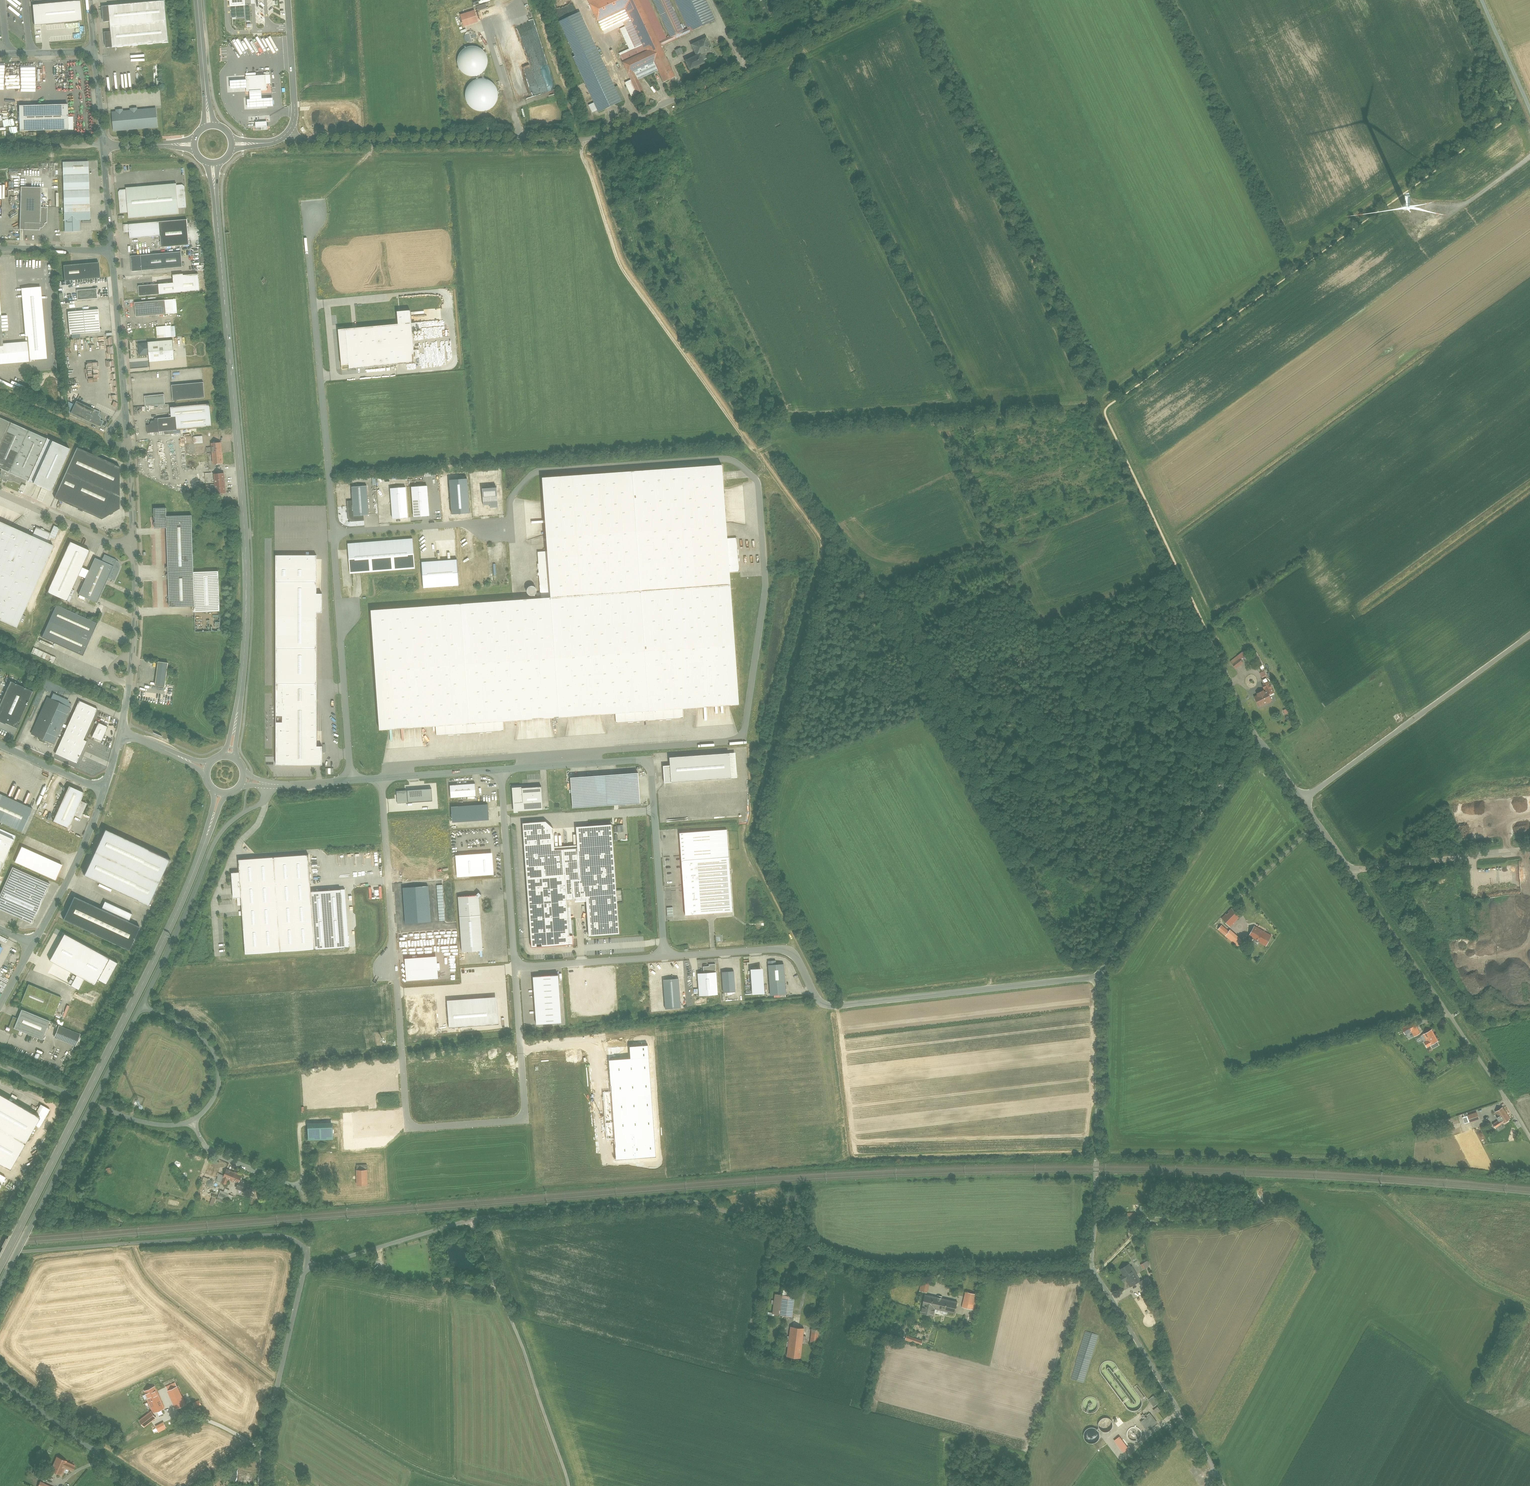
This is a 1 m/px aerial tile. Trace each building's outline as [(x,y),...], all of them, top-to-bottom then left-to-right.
[(648,0),(588,0),(604,33),(624,24),(636,51),(621,58),(632,82),(625,85),(631,98),(642,93),(637,81),(658,72),(664,84),(674,79),(660,48),(715,22),(705,0),(673,0),(687,30),(683,32),(668,0),(652,0),(669,38),(667,39),(648,0)] [(79,1),(32,5),(34,25),(81,21),(79,1)] [(103,7),(104,12),(105,20),(110,20),(110,25),(111,25),(112,32),(104,33),(105,46),(166,40),(162,1),(103,7)] [(473,11),(460,15),(463,26),(477,22),(473,11)] [(620,101),(579,12),(558,22),(574,57),(572,57),(597,112),(620,101)] [(464,35),(466,42),(475,40),(474,36),(471,37),(470,33),(464,35)] [(709,38),(691,47),(696,58),(684,63),(689,74),(706,66),(704,62),(707,61),(704,56),(713,52),(713,48),(709,38)] [(461,72),(465,75),(470,76),(475,76),(479,74),(483,70),(485,66),(486,62),(485,57),(483,53),(479,50),(475,48),(471,47),(466,48),(462,50),(459,54),(457,58),(457,63),(458,68),(461,72)] [(538,97),(533,57),(519,58),(519,55),(512,56),(513,66),(509,66),(513,100),(538,97)] [(247,79),(231,80),(231,88),(247,87),(247,91),(250,91),(251,99),(248,99),(248,107),(274,106),(273,97),(262,98),(262,90),(267,89),(266,75),(246,76),(247,79)] [(468,105),(471,109),(476,111),(481,112),(487,111),(491,108),(495,104),(497,98),(497,93),(495,87),(492,83),(487,80),(482,78),(476,79),(471,81),(467,85),(465,90),(464,95),(465,100),(468,105)] [(19,106),(19,131),(67,130),(67,116),(66,105),(19,106)] [(113,131),(157,127),(156,108),(137,110),(137,108),(130,108),(131,111),(123,112),(123,109),(115,110),(115,112),(111,112),(113,131)] [(256,130),(267,129),(267,121),(255,122),(256,130)] [(62,163),(64,231),(79,231),(79,219),(89,219),(88,162),(62,163)] [(176,183),(126,186),(126,189),(120,189),(118,191),(120,213),(129,212),(129,217),(178,213),(177,207),(185,206),(184,186),(182,185),(176,185),(176,183)] [(39,189),(20,189),(21,229),(37,229),(42,225),(46,219),(47,208),(40,207),(39,189)] [(187,221),(160,223),(161,237),(162,247),(189,245),(187,221)] [(161,237),(160,223),(125,225),(126,235),(132,234),(132,239),(161,237)] [(181,252),(130,256),(131,271),(182,267),(181,252)] [(64,279),(99,276),(98,262),(63,264),(64,279)] [(174,284),(160,285),(161,294),(200,291),(199,275),(184,276),(184,275),(173,275),(174,284)] [(160,285),(139,286),(140,296),(161,294),(160,285)] [(27,337),(29,361),(47,359),(41,287),(21,289),(25,337),(27,337)] [(77,300),(97,299),(96,289),(76,291),(77,292),(77,299),(77,300)] [(168,300),(136,302),(137,317),(169,315),(168,300)] [(70,332),(98,330),(97,310),(69,312),(70,332)] [(398,324),(339,329),(343,370),(416,363),(411,311),(397,312),(398,324)] [(28,361),(27,343),(2,345),(0,321),(0,364),(28,361)] [(156,338),(175,337),(175,325),(155,326),(156,338)] [(174,358),(172,341),(138,344),(139,354),(150,352),(151,361),(174,358)] [(205,384),(173,386),(174,402),(207,399),(205,384)] [(145,405),(164,403),(163,394),(144,396),(145,405)] [(67,410),(99,425),(102,419),(98,417),(99,413),(76,403),(75,406),(70,403),(69,404),(67,410)] [(145,429),(146,436),(210,430),(208,407),(169,411),(170,420),(154,422),(154,424),(149,424),(149,429),(145,429)] [(0,473),(0,480),(5,482),(7,479),(18,484),(21,478),(51,491),(69,452),(0,421),(0,469),(2,470),(0,473)] [(213,445),(215,463),(223,463),(220,444),(213,445)] [(76,447),(58,488),(54,499),(101,521),(119,510),(119,467),(76,447)] [(725,467),(543,479),(548,551),(551,596),(541,597),(372,608),(380,729),(436,726),(503,721),(616,714),(683,710),(740,706),(732,571),(729,538),(725,467)] [(216,476),(217,494),(224,494),(223,476),(216,476)] [(363,521),(363,515),(367,515),(365,486),(350,487),(351,500),(346,500),(347,519),(351,522),(363,521)] [(427,487),(411,488),(413,518),(429,516),(427,487)] [(406,488),(390,489),(392,519),(408,518),(406,488)] [(497,489),(482,490),(483,505),(489,505),(489,508),(498,508),(497,489)] [(171,607),(194,606),(193,573),(191,518),(166,519),(166,510),(155,510),(156,528),(168,528),(171,607)] [(13,628),(50,546),(0,523),(0,622),(13,628)] [(736,537),(729,538),(732,571),(738,571),(736,537)] [(414,569),(411,538),(348,544),(351,575),(414,569)] [(68,546),(46,597),(65,605),(87,555),(68,546)] [(551,596),(548,551),(538,552),(541,597),(551,596)] [(95,557),(79,594),(96,601),(107,577),(114,580),(119,569),(119,564),(118,561),(115,559),(104,554),(101,560),(95,557)] [(275,557),(277,765),(320,765),(320,746),(315,746),(314,611),(321,611),(321,593),(315,593),(314,557),(275,557)] [(425,591),(459,588),(457,562),(423,565),(425,591)] [(218,572),(193,573),(194,606),(195,613),(220,612),(218,572)] [(534,594),(535,593),(536,592),(537,590),(537,589),(536,587),(535,586),(534,585),(532,585),(531,585),(529,585),(528,587),(528,588),(527,589),(528,591),(528,592),(529,593),(531,594),(532,594),(534,594)] [(55,604),(41,637),(83,655),(97,622),(55,604)] [(1243,652),(1229,663),(1234,669),(1243,663),(1240,659),(1246,655),(1243,652)] [(1259,666),(1264,664),(1257,652),(1252,654),(1259,666)] [(159,663),(155,686),(164,687),(167,664),(159,663)] [(9,681),(0,700),(0,721),(16,728),(33,692),(9,681)] [(1253,698),(1258,709),(1271,703),(1269,697),(1274,695),(1268,683),(1262,686),(1262,688),(1261,688),(1263,692),(1255,695),(1256,697),(1253,698)] [(47,698),(31,733),(40,737),(38,740),(44,742),(45,739),(55,744),(70,708),(47,698)] [(83,739),(97,708),(79,700),(55,753),(76,762),(86,741),(83,739)] [(683,710),(616,714),(616,723),(683,719),(683,710)] [(503,721),(436,726),(436,735),(503,730),(503,721)] [(107,727),(99,723),(93,737),(101,740),(107,727)] [(730,753),(670,757),(671,765),(664,765),(665,782),(732,778),(730,753)] [(639,772),(570,777),(573,808),(641,803),(639,772)] [(475,782),(449,784),(450,797),(476,795),(475,782)] [(68,785),(52,820),(67,826),(72,814),(79,817),(85,802),(80,799),(83,792),(68,785)] [(397,803),(432,800),(431,786),(407,788),(407,789),(396,790),(397,803)] [(543,810),(542,786),(512,788),(513,812),(543,810)] [(21,832),(32,808),(0,794),(0,822),(21,832)] [(488,817),(487,802),(451,804),(452,819),(488,817)] [(545,823),(521,825),(530,949),(572,946),(572,936),(568,936),(565,899),(562,848),(553,848),(552,830),(545,823)] [(618,932),(611,824),(577,826),(578,846),(562,848),(565,899),(574,899),(574,902),(587,901),(589,934),(618,932)] [(726,830),(680,833),(686,915),(732,911),(726,830)] [(84,875),(149,905),(169,862),(104,832),(84,875)] [(3,864),(13,841),(0,835),(0,863),(3,864)] [(21,848),(15,863),(55,881),(62,866),(21,848)] [(492,851),(455,853),(457,876),(493,873),(492,851)] [(307,853),(238,858),(239,871),(231,871),(233,895),(240,894),(244,952),(314,947),(310,889),(307,853)] [(0,895),(0,909),(32,923),(50,884),(12,867),(0,895)] [(431,922),(428,886),(403,887),(405,923),(431,922)] [(310,889),(314,947),(344,945),(340,887),(310,889)] [(475,893),(458,894),(462,950),(482,949),(478,895),(481,893),(478,890),(475,893)] [(66,918),(130,949),(140,927),(76,897),(66,918)] [(1231,908),(1221,919),(1230,928),(1240,917),(1231,908)] [(1221,925),(1217,930),(1236,947),(1242,940),(1229,929),(1227,931),(1221,925)] [(1265,947),(1271,936),(1254,926),(1247,937),(1265,947)] [(63,932),(48,959),(94,984),(96,979),(106,984),(118,962),(63,932)] [(436,954),(404,957),(406,979),(438,977),(436,954)] [(775,961),(767,962),(770,996),(785,995),(783,965),(775,965),(775,961)] [(697,974),(698,997),(717,996),(715,965),(709,965),(709,967),(703,967),(703,974),(697,974)] [(734,971),(723,972),(724,992),(735,991),(734,971)] [(558,975),(533,977),(537,1025),(562,1023),(558,975)] [(679,978),(664,979),(666,1009),(681,1008),(679,978)] [(63,998),(30,985),(23,1003),(56,1016),(63,998)] [(496,995),(447,999),(449,1027),(498,1023),(496,995)] [(51,1021),(22,1011),(19,1019),(12,1017),(6,1033),(14,1036),(15,1033),(25,1037),(26,1034),(44,1041),(51,1021)] [(1414,1037),(1420,1033),(1414,1021),(1402,1028),(1405,1034),(1411,1031),(1414,1037)] [(79,1037),(57,1029),(53,1042),(74,1050),(79,1037)] [(1438,1041),(1431,1029),(1422,1033),(1426,1040),(1423,1041),(1426,1047),(1430,1045),(1432,1049),(1438,1045),(1436,1041),(1438,1041)] [(647,1046),(630,1047),(631,1058),(609,1060),(612,1092),(603,1093),(607,1139),(615,1138),(617,1159),(656,1156),(647,1046)] [(0,1094),(0,1164),(9,1169),(36,1122),(40,1117),(35,1114),(0,1094)] [(41,1105),(35,1114),(40,1117),(36,1122),(42,1125),(50,1110),(41,1105)] [(1510,1119),(1502,1107),(1494,1112),(1497,1117),(1496,1118),(1497,1120),(1492,1123),(1495,1128),(1510,1119)] [(1479,1119),(1476,1112),(1467,1115),(1469,1122),(1479,1119)] [(332,1124),(308,1124),(308,1139),(333,1138),(332,1124)] [(110,1160),(105,1165),(110,1171),(115,1167),(110,1160)] [(241,1176),(225,1170),(221,1183),(227,1185),(228,1180),(237,1183),(239,1184),(240,1179),(241,1176)] [(357,1170),(357,1185),(368,1185),(367,1170),(357,1170)] [(206,1183),(206,1185),(211,1187),(214,1181),(204,1177),(202,1181),(206,1183)] [(247,1182),(240,1179),(239,1184),(237,1183),(236,1189),(243,1191),(244,1191),(247,1183),(247,1182)] [(223,1192),(220,1191),(218,1198),(230,1202),(233,1196),(228,1194),(229,1191),(225,1189),(223,1192)] [(1134,1213),(1123,1214),(1123,1224),(1126,1223),(1135,1223),(1134,1213)] [(379,1258),(373,1260),(376,1268),(381,1267),(379,1258)] [(1147,1260),(1139,1265),(1143,1270),(1149,1267),(1147,1260)] [(1129,1288),(1138,1282),(1142,1289),(1151,1283),(1147,1277),(1141,1281),(1131,1265),(1130,1266),(1128,1263),(1118,1269),(1121,1274),(1119,1275),(1123,1281),(1125,1280),(1129,1288)] [(794,1273),(785,1272),(783,1284),(792,1285),(794,1273)] [(919,1291),(927,1293),(930,1281),(921,1279),(921,1281),(919,1291)] [(792,1317),(795,1289),(782,1288),(781,1294),(774,1293),(771,1315),(792,1317)] [(979,1294),(965,1291),(961,1307),(975,1311),(979,1294)] [(957,1301),(925,1294),(920,1313),(933,1316),(935,1309),(954,1313),(957,1301)] [(802,1335),(803,1328),(790,1326),(786,1357),(800,1358),(802,1343),(804,1343),(805,1336),(802,1335)] [(818,1329),(811,1329),(809,1346),(816,1347),(818,1329)] [(905,1339),(921,1345),(923,1340),(907,1335),(905,1339)] [(1099,1370),(1100,1373),(1125,1406),(1127,1409),(1130,1410),(1133,1411),(1137,1410),(1139,1408),(1141,1405),(1141,1402),(1140,1399),(1115,1365),(1113,1363),(1110,1361),(1107,1361),(1104,1362),(1101,1364),(1100,1367),(1099,1370)] [(186,1404),(175,1383),(166,1387),(176,1409),(186,1404)] [(157,1392),(155,1386),(145,1391),(148,1398),(147,1399),(154,1413),(164,1408),(159,1397),(162,1396),(159,1391),(157,1392)] [(1153,1395),(1147,1399),(1153,1407),(1159,1402),(1153,1395)] [(1097,1401),(1095,1399),(1092,1397),(1089,1397),(1086,1398),(1083,1400),(1082,1403),(1082,1406),(1082,1409),(1084,1411),(1087,1412),(1090,1413),(1093,1412),(1096,1410),(1097,1407),(1098,1404),(1097,1401)] [(1157,1407),(1152,1411),(1160,1421),(1163,1419),(1158,1413),(1160,1411),(1157,1407)] [(139,1420),(144,1427),(156,1418),(151,1411),(139,1420)] [(1157,1423),(1149,1413),(1144,1416),(1143,1414),(1140,1416),(1143,1419),(1140,1422),(1146,1431),(1157,1423)] [(1111,1421),(1109,1419),(1106,1417),(1104,1417),(1101,1418),(1099,1420),(1098,1422),(1097,1425),(1098,1428),(1100,1430),(1102,1431),(1105,1432),(1108,1431),(1110,1429),(1112,1426),(1112,1424),(1111,1421)] [(157,1426),(160,1431),(166,1428),(164,1423),(157,1426)] [(1098,1431),(1096,1429),(1093,1427),(1090,1427),(1087,1428),(1085,1430),(1083,1432),(1083,1436),(1084,1439),(1086,1441),(1088,1443),(1092,1443),(1095,1442),(1097,1440),(1099,1437),(1099,1434),(1098,1431)] [(1140,1431),(1138,1429),(1136,1428),(1133,1427),(1130,1428),(1128,1430),(1127,1433),(1127,1435),(1127,1438),(1129,1440),(1131,1441),(1134,1442),(1137,1441),(1139,1439),(1141,1437),(1141,1434),(1140,1431)] [(1125,1441),(1123,1439),(1121,1438),(1118,1437),(1116,1438),(1114,1440),(1113,1442),(1113,1444),(1113,1447),(1115,1449),(1117,1450),(1120,1450),(1122,1449),(1124,1448),(1125,1446),(1125,1443),(1125,1441)] [(57,1457),(52,1470),(62,1475),(65,1467),(73,1471),(75,1465),(57,1457)] [(29,1477),(37,1481),(41,1473),(34,1469),(29,1477)]
